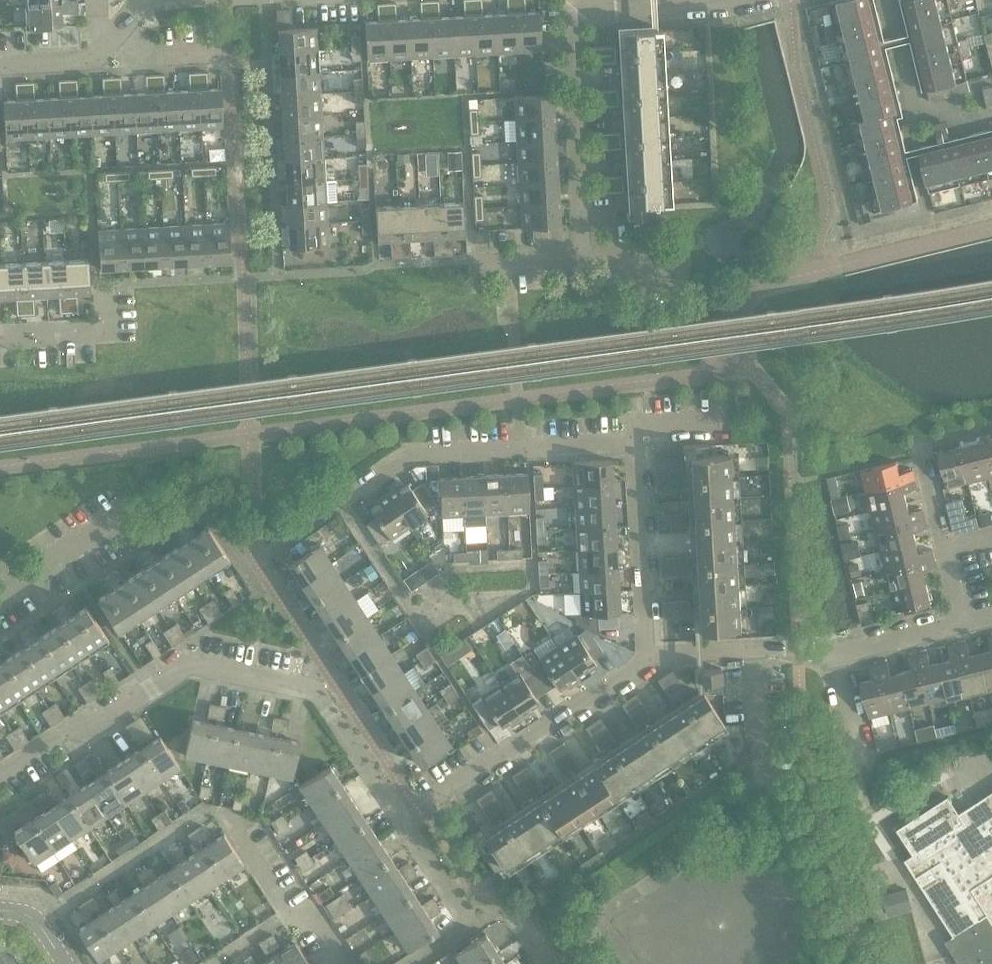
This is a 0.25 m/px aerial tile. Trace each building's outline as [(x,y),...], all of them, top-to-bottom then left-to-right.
[(431,13),(440,13),(440,0),(430,1),(431,13)] [(474,11),(474,0),(464,0),(465,11),(474,11)] [(484,10),(483,0),(474,0),(474,11),(484,10)] [(517,8),(517,0),(507,0),(508,9),(517,8)] [(527,8),(526,0),(517,0),(517,8),(527,8)] [(827,35),(881,22),(875,0),(839,0),(829,2),(835,25),(825,27),(827,35)] [(910,34),(924,90),(928,89),(968,79),(962,57),(972,54),(968,38),(958,41),(948,0),(902,0),(910,34)] [(421,14),(431,13),(430,1),(421,1),(421,14)] [(66,3),(67,13),(79,12),(79,3),(66,3)] [(378,16),(388,16),(387,3),(377,4),(378,16)] [(388,16),(397,15),(397,3),(387,3),(388,16)] [(62,4),(26,6),(28,28),(63,26),(62,4)] [(291,9),(277,10),(278,23),(292,22),(291,9)] [(540,11),(518,13),(520,52),(542,51),(540,11)] [(518,13),(496,14),(498,53),(520,52),(518,13)] [(496,14),(474,15),(477,54),(498,53),(496,14)] [(474,15),(453,16),(455,56),(477,54),(474,15)] [(453,16),(431,18),(434,57),(455,56),(453,16)] [(431,18),(410,19),(412,58),(434,57),(431,18)] [(410,19),(388,20),(390,59),(412,58),(410,19)] [(368,61),(390,59),(388,20),(366,21),(368,61)] [(881,22),(827,35),(829,43),(839,41),(844,62),(888,51),(881,22)] [(823,24),(811,27),(814,38),(826,35),(823,24)] [(278,30),(279,52),(319,50),(317,27),(278,30)] [(657,29),(623,31),(625,54),(664,51),(663,29),(657,29)] [(352,35),(352,48),(361,47),(360,35),(352,35)] [(589,47),(590,56),(602,55),(602,46),(589,47)] [(616,46),(602,46),(602,55),(617,54),(616,46)] [(361,47),(352,48),(353,60),(362,60),(361,47)] [(319,50),(279,52),(281,74),(320,72),(319,50)] [(664,51),(625,54),(626,75),(665,73),(664,51)] [(840,85),(842,93),(895,80),(888,51),(844,62),(849,83),(840,85)] [(617,54),(602,55),(603,64),(617,63),(617,54)] [(602,55),(590,56),(590,64),(603,64),(602,55)] [(190,85),(199,85),(199,72),(189,73),(190,85)] [(199,85),(209,84),(208,72),(199,72),(199,85)] [(320,72),(281,74),(282,95),(321,93),(320,72)] [(665,73),(626,75),(627,97),(667,95),(665,73)] [(156,87),(166,87),(165,74),(156,75),(156,87)] [(147,88),(156,87),(156,75),(146,75),(147,88)] [(104,90),(113,90),(113,77),(103,78),(104,90)] [(113,90),(123,89),(122,77),(113,77),(113,90)] [(354,78),(355,91),(364,90),(363,78),(354,78)] [(70,92),(79,92),(78,79),(69,80),(70,92)] [(968,79),(928,89),(931,101),(971,92),(968,79)] [(60,93),(70,92),(69,80),(59,80),(60,93)] [(895,80),(842,93),(844,101),(853,99),(858,119),(853,120),(858,143),(849,145),(851,153),(904,140),(897,112),(903,110),(895,80)] [(17,95),(26,95),(26,82),(16,83),(17,95)] [(26,95),(36,94),(35,82),(26,82),(26,95)] [(839,83),(826,86),(829,96),(842,93),(840,85),(839,83)] [(987,101),(991,99),(991,87),(984,89),(987,101)] [(222,88),(200,89),(202,128),(224,127),(222,88)] [(200,89),(178,90),(180,130),(202,128),(200,89)] [(619,89),(604,90),(605,98),(619,97),(619,89)] [(178,90),(156,91),(159,131),(180,130),(178,90)] [(364,90),(355,91),(356,104),(364,103),(364,90)] [(592,90),(592,99),(605,98),(604,90),(592,90)] [(156,91),(135,93),(137,132),(159,131),(156,91)] [(135,93),(113,94),(116,133),(137,132),(135,93)] [(321,93),(282,95),(283,117),(322,115),(321,93)] [(842,93),(829,96),(831,104),(844,101),(842,93)] [(113,94),(92,95),(94,135),(116,133),(113,94)] [(515,97),(516,119),(555,117),(554,94),(515,97)] [(92,95),(70,97),(72,136),(94,135),(92,95)] [(667,95),(627,97),(628,118),(668,116),(667,95)] [(70,97),(48,98),(50,137),(72,136),(70,97)] [(619,97),(605,98),(605,107),(620,106),(619,97)] [(48,98),(27,99),(29,138),(50,137),(48,98)] [(605,98),(592,99),(593,107),(605,107),(605,98)] [(6,140),(29,138),(27,99),(4,101),(6,140)] [(469,109),(470,122),(479,121),(478,109),(469,109)] [(322,115),(283,117),(284,138),(324,136),(322,115)] [(668,116),(628,118),(630,140),(669,138),(668,116)] [(555,117),(516,119),(517,141),(556,138),(555,117)] [(357,121),(357,134),(366,134),(365,121),(357,121)] [(479,121),(470,122),(471,134),(480,134),(479,121)] [(979,133),(991,183),(991,130),(979,133)] [(621,132),(607,133),(607,141),(622,140),(621,132)] [(594,133),(594,142),(607,141),(607,133),(594,133)] [(950,140),(961,184),(982,179),(985,188),(991,186),(991,183),(979,133),(950,140)] [(366,134),(357,134),(358,147),(367,146),(366,134)] [(324,136),(284,138),(285,160),(325,158),(324,136)] [(556,138),(517,141),(518,162),(558,160),(556,138)] [(669,138),(630,140),(631,161),(670,159),(669,138)] [(622,140),(607,141),(608,150),(622,149),(622,140)] [(904,140),(851,153),(853,161),(862,159),(867,180),(911,169),(904,140)] [(961,184),(950,140),(920,147),(933,201),(942,198),(940,189),(961,184)] [(607,141),(594,142),(595,151),(608,150),(607,141)] [(462,150),(448,150),(449,161),(462,161),(462,150)] [(438,151),(426,152),(426,162),(438,162),(438,151)] [(409,152),(397,153),(398,163),(410,162),(409,152)] [(472,152),(473,165),(481,164),(481,152),(472,152)] [(325,158),(285,160),(287,182),(326,180),(325,158)] [(670,159),(631,161),(632,183),(671,181),(670,159)] [(558,160),(518,162),(520,184),(559,182),(558,160)] [(359,164),(360,176),(369,176),(368,163),(359,164)] [(481,164),(473,165),(473,178),(482,177),(481,164)] [(217,166),(204,167),(205,176),(217,175),(217,166)] [(205,176),(204,167),(192,168),(192,177),(205,176)] [(174,169),(161,170),(162,178),(174,178),(174,169)] [(911,169),(867,180),(872,201),(863,203),(865,212),(919,199),(911,169)] [(162,178),(161,170),(149,170),(149,179),(162,178)] [(131,171),(118,172),(119,181),(131,180),(131,171)] [(119,181),(118,172),(105,173),(106,182),(119,181)] [(624,175),(609,176),(610,184),(624,184),(624,175)] [(369,176),(360,176),(360,189),(369,188),(369,176)] [(596,177),(597,185),(610,184),(609,176),(596,177)] [(336,179),(326,180),(287,182),(288,204),(327,201),(337,201),(336,179)] [(633,206),(627,206),(628,218),(653,216),(652,205),(673,204),(671,181),(632,183),(633,206)] [(559,182),(520,184),(521,205),(560,203),(559,182)] [(610,184),(597,185),(597,194),(610,193),(610,184)] [(624,184),(610,184),(610,193),(625,192),(624,184)] [(474,196),(475,208),(484,208),(483,195),(474,196)] [(327,201),(288,204),(289,225),(329,223),(327,201)] [(464,202),(442,203),(444,239),(466,237),(464,202)] [(442,203),(420,204),(422,240),(444,239),(442,203)] [(560,203),(521,205),(522,228),(561,226),(560,203)] [(420,204),(399,205),(401,241),(422,240),(420,204)] [(401,241),(399,205),(376,207),(378,242),(401,241)] [(362,208),(362,221),(371,220),(370,208),(362,208)] [(484,208),(475,208),(476,221),(485,220),(484,208)] [(371,220),(362,221),(363,233),(372,233),(371,220)] [(230,223),(207,224),(210,263),(232,262),(230,223)] [(329,223),(289,225),(291,248),(330,245),(329,223)] [(207,224),(186,225),(188,264),(210,263),(207,224)] [(186,225),(164,226),(166,266),(188,264),(186,225)] [(164,226),(143,228),(145,267),(166,266),(164,226)] [(143,228),(121,229),(123,268),(145,267),(143,228)] [(123,268),(121,229),(99,230),(101,269),(123,268)] [(444,243),(435,244),(435,256),(445,256),(444,243)] [(454,243),(444,243),(445,256),(454,255),(454,243)] [(411,245),(401,246),(402,258),(411,258),(411,245)] [(401,246),(392,246),(392,259),(402,258),(401,246)] [(89,259),(67,260),(69,296),(91,295),(89,259)] [(67,260),(45,261),(48,297),(69,296),(67,260)] [(45,261),(24,263),(26,298),(48,297),(45,261)] [(24,263),(2,264),(4,300),(26,298),(24,263)] [(69,300),(60,301),(60,313),(70,313),(69,300)] [(79,300),(69,300),(70,313),(80,312),(79,300)] [(36,302),(26,303),(27,315),(37,315),(36,302)] [(26,303),(17,303),(17,316),(27,315),(26,303)] [(980,441),(989,477),(991,476),(991,438),(980,441)] [(980,441),(960,446),(969,482),(989,477),(980,441)] [(709,444),(683,445),(684,456),(690,456),(692,479),(731,476),(730,454),(709,455),(709,444)] [(960,446),(939,451),(948,487),(969,482),(960,446)] [(768,456),(759,456),(760,469),(769,469),(768,456)] [(573,462),(574,485),(614,482),(612,460),(573,462)] [(862,470),(867,491),(916,479),(914,469),(901,473),(898,461),(862,470)] [(438,465),(426,466),(427,478),(439,477),(438,465)] [(656,472),(657,481),(670,480),(670,471),(656,472)] [(683,471),(670,471),(670,480),(684,479),(683,471)] [(528,473),(506,474),(508,513),(530,512),(528,473)] [(506,474),(484,475),(486,514),(508,513),(506,474)] [(534,474),(535,487),(544,487),(543,474),(534,474)] [(484,475),(462,476),(465,526),(487,524),(486,514),(484,475)] [(465,516),(462,476),(440,478),(442,517),(465,516)] [(731,476),(692,479),(693,500),(732,498),(731,476)] [(837,476),(827,478),(830,489),(839,487),(837,476)] [(684,479),(670,480),(671,488),(684,488),(684,479)] [(916,479),(867,491),(872,510),(908,502),(905,491),(918,488),(916,479)] [(670,480),(657,481),(657,489),(671,488),(670,480)] [(614,482),(574,485),(576,506),(615,504),(614,482)] [(399,486),(388,494),(409,525),(428,513),(426,510),(436,503),(423,483),(413,490),(409,484),(401,489),(399,486)] [(544,487),(535,487),(535,500),(544,499),(544,487)] [(409,525),(388,494),(377,501),(379,504),(371,509),(377,518),(367,525),(380,545),(409,525)] [(842,497),(832,499),(836,514),(847,511),(843,496),(842,497)] [(732,498),(693,500),(694,522),(734,520),(732,498)] [(963,498),(947,502),(955,533),(980,527),(977,516),(968,519),(963,498)] [(908,502),(872,510),(877,530),(926,518),(923,509),(910,512),(908,502)] [(615,504),(576,506),(577,528),(616,526),(615,504)] [(659,515),(659,524),(673,523),(672,514),(659,515)] [(686,514),(672,514),(673,523),(686,522),(686,514)] [(978,517),(980,527),(991,524),(991,520),(991,514),(978,517)] [(536,518),(537,530),(546,530),(545,517),(536,518)] [(926,518),(877,530),(881,550),(917,541),(915,531),(928,528),(926,518)] [(734,520),(694,522),(695,543),(735,541),(734,520)] [(190,521),(182,527),(212,573),(231,560),(210,529),(200,536),(190,521)] [(686,522),(673,523),(673,532),(687,531),(686,522)] [(673,523),(659,524),(659,532),(673,532),(673,523)] [(849,524),(839,526),(842,539),(852,536),(849,524)] [(616,526),(577,528),(578,549),(617,547),(616,526)] [(184,547),(174,554),(194,584),(212,573),(182,527),(174,532),(184,547)] [(546,530),(537,530),(538,543),(547,542),(546,530)] [(854,540),(843,542),(847,558),(857,556),(854,540)] [(735,541),(695,543),(696,565),(736,563),(735,541)] [(917,541),(881,550),(886,570),(935,558),(933,549),(920,552),(917,541)] [(444,543),(428,554),(433,560),(437,567),(445,562),(444,543)] [(287,583),(291,590),(332,563),(320,544),(290,564),(298,576),(287,583)] [(154,545),(146,550),(176,596),(194,584),(174,554),(164,560),(154,545)] [(617,547),(578,549),(579,571),(619,569),(617,547)] [(510,558),(510,549),(497,550),(498,559),(510,558)] [(522,549),(510,549),(510,558),(523,557),(522,549)] [(148,571),(138,577),(158,608),(176,596),(146,550),(138,556),(148,571)] [(479,551),(467,552),(467,560),(480,560),(479,551)] [(467,560),(467,552),(454,552),(455,561),(467,560)] [(661,558),(661,567),(675,566),(675,557),(661,558)] [(688,557),(675,557),(675,566),(689,565),(688,557)] [(935,558),(886,570),(891,590),(927,581),(924,571),(938,567),(935,558)] [(433,560),(405,579),(411,588),(439,569),(437,567),(433,560)] [(539,561),(540,573),(548,573),(548,560),(539,561)] [(774,562),(767,563),(767,574),(775,574),(774,562)] [(332,563),(291,590),(296,596),(307,589),(314,601),(344,581),(332,563)] [(736,563),(696,565),(698,586),(737,584),(736,563)] [(858,563),(849,565),(852,577),(861,575),(858,563)] [(689,565),(675,566),(675,575),(689,574),(689,565)] [(675,566),(661,567),(662,575),(675,575),(675,566)] [(118,569),(110,574),(140,620),(158,608),(138,577),(128,584),(118,569)] [(619,569),(579,571),(581,592),(620,590),(619,569)] [(548,573),(540,573),(540,586),(549,585),(548,573)] [(140,620),(110,574),(102,579),(111,594),(101,601),(121,632),(140,620)] [(344,581),(314,601),(322,612),(311,619),(315,626),(356,599),(344,581)] [(927,581),(891,590),(896,611),(932,602),(927,581)] [(862,582),(853,584),(856,596),(865,594),(862,582)] [(737,584),(698,586),(699,608),(739,606),(737,584)] [(232,587),(225,592),(234,606),(241,602),(232,587)] [(620,590),(581,592),(582,614),(576,614),(576,623),(600,634),(598,614),(621,613),(620,590)] [(776,592),(767,593),(768,604),(776,603),(776,592)] [(214,599),(207,604),(216,618),(223,613),(214,599)] [(356,599),(315,626),(320,632),(331,625),(338,637),(368,617),(356,599)] [(691,600),(677,601),(677,609),(691,608),(691,600)] [(69,601),(61,606),(91,652),(110,640),(89,609),(78,616),(69,601)] [(663,601),(664,610),(677,609),(677,601),(663,601)] [(216,618),(207,604),(200,608),(210,622),(216,618)] [(773,605),(764,606),(764,618),(774,617),(773,605)] [(62,627),(52,633),(73,664),(91,652),(61,606),(53,612),(62,627)] [(739,606),(699,608),(700,631),(740,628),(739,606)] [(691,608),(677,609),(678,618),(691,617),(691,608)] [(677,609),(664,610),(664,619),(678,618),(677,609)] [(873,612),(860,615),(860,616),(863,625),(876,622),(873,612)] [(368,617),(338,637),(346,648),(334,655),(339,662),(380,635),(368,617)] [(767,621),(763,627),(764,634),(775,633),(775,621),(767,621)] [(177,623),(171,627),(180,642),(187,637),(177,623)] [(32,625),(24,630),(55,676),(73,664),(52,633),(42,640),(32,625)] [(180,642),(171,627),(164,632),(173,646),(180,642)] [(26,650),(16,657),(37,688),(55,676),(24,630),(16,635),(26,650)] [(380,635),(339,662),(343,669),(354,661),(362,673),(392,653),(380,635)] [(578,635),(559,647),(580,679),(591,672),(589,669),(597,664),(588,650),(598,643),(593,636),(583,642),(578,635)] [(162,653),(153,639),(146,644),(155,658),(162,653)] [(968,641),(958,643),(970,692),(991,687),(982,652),(971,654),(968,641)] [(952,659),(942,661),(951,697),(970,692),(958,643),(949,646),(952,659)] [(417,654),(421,660),(432,653),(428,647),(417,654)] [(451,647),(440,654),(441,656),(447,665),(458,658),(452,649),(451,647)] [(537,661),(530,666),(535,673),(545,667),(559,689),(567,684),(569,686),(580,679),(559,647),(537,661)] [(982,652),(991,687),(991,649),(982,652)] [(928,651),(919,653),(931,702),(951,697),(942,661),(931,664),(928,651)] [(531,652),(524,656),(530,666),(537,661),(531,652)] [(392,653),(362,673),(374,691),(404,672),(392,653)] [(432,653),(421,660),(425,667),(436,660),(432,653)] [(913,669),(902,671),(911,707),(931,702),(919,653),(910,655),(913,669)] [(19,700),(37,688),(16,657),(6,663),(0,654),(0,671),(19,700)] [(889,661),(879,663),(891,712),(911,707),(902,671),(892,674),(889,661)] [(891,712),(879,663),(870,665),(873,678),(861,681),(870,717),(891,712)] [(530,666),(501,685),(522,717),(534,709),(532,707),(540,702),(525,680),(535,673),(530,666)] [(111,667),(104,671),(113,685),(120,681),(111,667)] [(722,668),(697,669),(695,670),(695,682),(723,681),(722,668)] [(673,670),(666,675),(673,687),(680,682),(673,670)] [(1,712),(19,700),(0,671),(0,711),(1,712)] [(404,672),(374,691),(386,709),(416,690),(404,672)] [(673,687),(666,675),(658,680),(666,691),(673,687)] [(93,679),(86,683),(95,697),(102,693),(93,679)] [(680,682),(673,687),(681,698),(688,693),(680,682)] [(722,682),(708,683),(709,693),(722,693),(722,682)] [(95,697),(86,683),(79,688),(88,702),(95,697)] [(440,690),(445,696),(456,689),(451,683),(440,690)] [(522,717),(501,685),(473,704),(489,728),(499,721),(502,726),(509,721),(511,724),(522,717)] [(673,687),(666,691),(673,703),(681,698),(673,687)] [(456,689),(445,696),(449,703),(460,696),(456,689)] [(416,690),(386,709),(398,727),(428,708),(416,690)] [(724,722),(704,692),(685,705),(705,734),(724,722)] [(637,694),(630,699),(637,710),(644,706),(637,694)] [(637,710),(630,699),(622,704),(630,715),(637,710)] [(56,703),(50,707),(59,721),(65,717),(56,703)] [(219,705),(211,704),(208,716),(216,718),(219,705)] [(227,707),(219,705),(216,718),(224,720),(227,707)] [(705,734),(685,705),(667,716),(687,746),(705,734)] [(644,706),(637,710),(644,722),(651,717),(644,706)] [(59,721),(50,707),(43,711),(52,726),(59,721)] [(428,708),(398,727),(410,745),(439,726),(428,708)] [(637,710),(630,715),(637,726),(644,722),(637,710)] [(687,746),(667,716),(649,728),(669,758),(687,746)] [(282,718),(275,717),(272,730),(280,731),(282,718)] [(290,720),(282,718),(280,731),(287,733),(290,720)] [(601,718),(593,722),(601,734),(608,729),(601,718)] [(185,754),(207,759),(215,724),(193,719),(185,754)] [(601,734),(593,722),(586,727),(594,738),(601,734)] [(935,723),(916,728),(919,741),(938,736),(936,727),(935,723)] [(215,724),(207,759),(228,764),(236,728),(215,724)] [(468,731),(472,738),(483,731),(479,724),(468,731)] [(20,726),(13,731),(23,745),(29,740),(20,726)] [(439,726),(410,745),(422,764),(452,744),(439,726)] [(236,728),(228,764),(250,768),(257,732),(236,728)] [(669,758),(649,728),(631,740),(651,770),(669,758)] [(608,729),(601,734),(608,745),(615,740),(608,729)] [(23,745),(13,731),(7,735),(16,749),(23,745)] [(257,732),(250,768),(271,772),(278,737),(257,732)] [(601,734),(594,738),(601,750),(608,745),(601,734)] [(161,736),(142,748),(161,779),(180,766),(161,736)] [(278,737),(271,772),(293,777),(300,741),(278,737)] [(895,737),(876,741),(879,751),(898,746),(895,737)] [(651,770),(631,740),(613,752),(632,782),(651,770)] [(563,742),(556,747),(564,758),(571,753),(563,742)] [(564,758),(556,747),(549,752),(557,763),(564,758)] [(142,748),(124,760),(143,790),(161,779),(142,748)] [(100,763),(93,752),(86,757),(93,768),(100,763)] [(632,782),(613,752),(594,764),(614,794),(632,782)] [(571,753),(564,758),(571,770),(578,765),(571,753)] [(564,758),(557,763),(564,774),(571,770),(564,758)] [(124,760),(106,772),(125,802),(143,790),(124,760)] [(614,794),(594,764),(576,776),(595,806),(614,794)] [(300,785),(313,804),(343,784),(331,765),(300,785)] [(527,766),(520,770),(528,782),(535,777),(527,766)] [(528,782),(520,770),(513,775),(521,787),(528,782)] [(64,787),(71,783),(63,772),(57,776),(64,787)] [(106,772),(88,784),(107,814),(125,802),(106,772)] [(595,806),(576,776),(558,788),(577,818),(595,806)] [(535,777),(528,782),(535,793),(542,788),(535,777)] [(528,782),(521,787),(528,798),(535,793),(528,782)] [(88,784),(70,796),(89,826),(107,814),(88,784)] [(343,784),(313,804),(325,822),(355,802),(343,784)] [(202,786),(200,796),(208,798),(211,788),(202,786)] [(577,818),(558,788),(540,800),(559,830),(577,818)] [(491,789),(484,794),(492,805),(499,801),(491,789)] [(911,856),(906,859),(955,935),(946,940),(961,963),(991,963),(991,792),(960,812),(950,796),(898,829),(914,854),(911,856)] [(51,793),(44,797),(71,838),(89,826),(70,796),(58,803),(51,793)] [(236,794),(233,807),(241,809),(244,796),(236,794)] [(492,805),(484,794),(477,799),(484,810),(492,805)] [(45,812),(33,820),(53,850),(71,838),(44,797),(38,801),(45,812)] [(184,798),(177,802),(184,813),(191,809),(184,798)] [(559,830),(540,800),(521,812),(541,841),(559,830)] [(499,801),(492,805),(499,817),(506,812),(499,801)] [(355,802),(325,822),(337,840),(367,820),(355,802)] [(492,805),(484,810),(492,822),(499,817),(492,805)] [(648,809),(638,816),(642,822),(645,826),(655,819),(652,816),(648,809)] [(165,810),(159,814),(166,825),(173,821),(165,810)] [(541,841),(521,812),(503,823),(523,853),(541,841)] [(166,825),(159,814),(152,818),(159,829),(166,825)] [(271,821),(276,828),(287,821),(283,814),(271,821)] [(33,820),(15,831),(15,832),(34,862),(53,850),(33,820)] [(367,820),(337,840),(348,858),(379,838),(367,820)] [(287,821),(276,828),(280,835),(291,827),(287,821)] [(484,836),(480,829),(471,836),(485,858),(495,852),(504,866),(523,853),(503,823),(484,836)] [(202,826),(195,830),(202,841),(209,837),(202,826)] [(202,841),(195,830),(188,834),(196,846),(202,841)] [(132,831),(123,838),(129,847),(139,841),(132,831)] [(224,834),(205,846),(225,876),(244,864),(224,834)] [(610,834),(599,841),(603,848),(605,850),(616,843),(614,841),(610,834)] [(123,838),(112,844),(119,854),(129,847),(123,838)] [(379,838),(348,858),(360,876),(391,856),(379,838)] [(205,846),(187,858),(207,888),(225,876),(205,846)] [(181,862),(169,870),(189,900),(207,888),(187,858),(180,847),(174,851),(181,862)] [(295,857),(300,864),(311,857),(306,850),(295,857)] [(3,860),(2,862),(13,863),(14,852),(4,851),(3,860)] [(391,856),(360,876),(372,895),(414,868),(409,861),(398,868),(391,856)] [(311,857),(300,864),(304,871),(315,864),(311,857)] [(151,866),(144,871),(171,912),(189,900),(169,870),(158,877),(151,866)] [(414,868),(372,895),(384,913),(415,893),(407,881),(418,874),(414,868)] [(145,886),(133,893),(153,923),(171,912),(144,871),(137,875),(145,886)] [(50,885),(57,897),(64,892),(57,881),(50,885)] [(319,894),(323,900),(335,893),(330,886),(319,894)] [(906,888),(882,894),(888,914),(911,908),(906,888)] [(108,894),(115,905),(135,935),(153,923),(133,893),(122,901),(115,890),(108,894)] [(343,893),(324,906),(333,919),(352,907),(343,893)] [(415,893),(384,913),(396,931),(438,904),(433,897),(422,904),(415,893)] [(93,897),(87,901),(94,912),(101,908),(93,897)] [(94,912),(87,901),(80,905),(87,917),(94,912)] [(438,904),(396,931),(409,949),(439,930),(431,918),(442,910),(438,904)] [(115,905),(97,917),(117,947),(135,935),(115,905)] [(117,947),(97,917),(78,929),(98,959),(117,947)] [(464,963),(479,963),(498,951),(486,933),(456,952),(464,963)] [(273,934),(266,938),(273,949),(280,945),(273,934)] [(273,949),(266,938),(260,943),(267,954),(273,949)] [(277,954),(283,963),(310,963),(296,942),(277,954)] [(193,949),(184,955),(190,963),(198,958),(193,949)] [(479,963),(519,963),(521,962),(517,956),(506,963),(498,951),(479,963)] [(262,963),(283,963),(277,954),(262,963)] [(251,955),(245,959),(248,963),(257,963),(251,955)]
